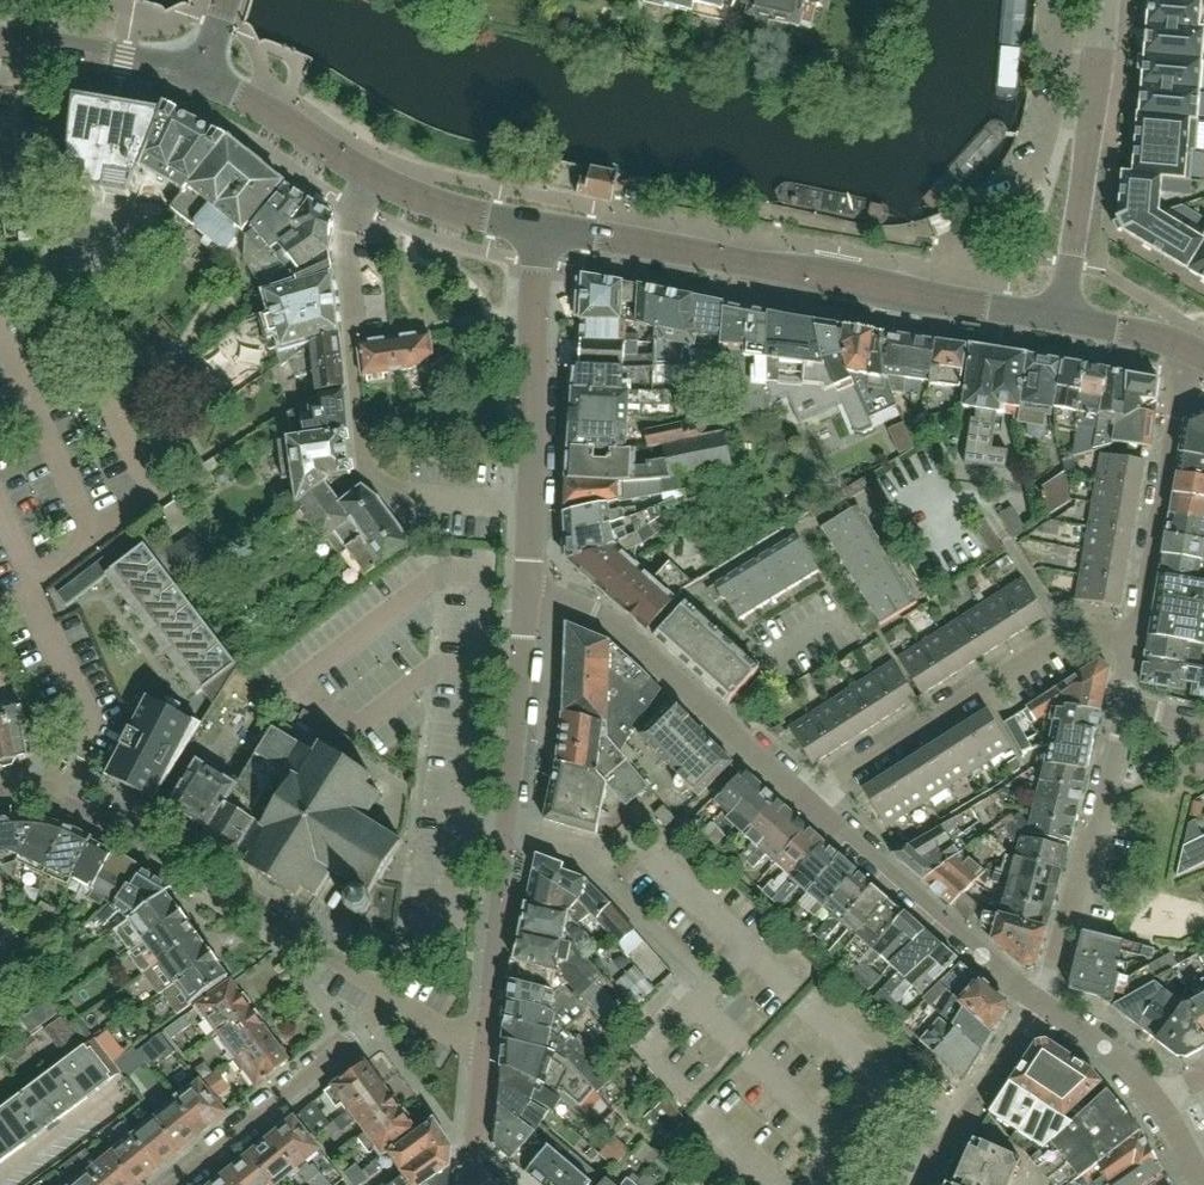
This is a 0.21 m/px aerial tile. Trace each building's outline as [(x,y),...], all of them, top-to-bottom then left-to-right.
[(694,0),(642,0),(646,1),(665,6),(691,12),(694,0)] [(731,0),(694,0),(691,12),(691,14),(720,21),(724,6),(730,7),(731,0)] [(806,0),(751,0),(747,15),(800,28),(800,25),(810,28),(815,7),(805,5),(806,0)] [(999,59),(1023,61),(1028,0),(1004,0),(999,59)] [(1147,26),(1200,30),(1200,29),(1202,0),(1150,0),(1147,26)] [(1200,29),(1200,30),(1147,26),(1145,56),(1203,60),(1203,46),(1203,29),(1200,29)] [(1200,91),(1203,60),(1145,56),(1144,59),(1140,58),(1139,71),(1143,72),(1142,86),(1200,91)] [(1198,119),(1200,91),(1142,86),(1140,114),(1140,116),(1198,121),(1198,119)] [(147,157),(167,105),(164,104),(161,115),(141,112),(142,109),(140,109),(139,112),(119,108),(120,106),(118,105),(117,108),(97,105),(98,102),(96,102),(95,105),(76,101),(71,156),(87,159),(91,160),(86,189),(106,192),(111,163),(142,168),(131,196),(133,197),(147,157)] [(933,208),(1015,121),(997,104),(916,192),(933,208)] [(164,178),(196,122),(179,113),(180,112),(177,110),(176,111),(175,110),(175,109),(177,106),(172,106),(168,106),(167,105),(147,157),(151,159),(146,168),(164,178)] [(1199,119),(1198,119),(1198,121),(1140,116),(1140,114),(1138,114),(1135,145),(1193,150),(1193,151),(1196,152),(1199,119)] [(186,191),(229,138),(227,137),(226,135),(224,133),(222,132),(221,134),(219,134),(217,134),(218,133),(216,132),(215,133),(196,122),(164,178),(186,191)] [(243,232),(284,183),(282,182),(281,182),(259,164),(260,162),(254,157),(252,158),(231,141),(231,140),(229,138),(186,191),(180,198),(172,209),(223,249),(229,248),(236,240),(235,228),(236,227),(243,232)] [(612,163),(728,188),(733,165),(617,140),(612,163)] [(1190,182),(1193,151),(1193,150),(1135,145),(1133,174),(1133,175),(1162,178),(1162,179),(1190,182)] [(615,191),(618,173),(591,168),(591,169),(591,170),(589,180),(581,179),(578,195),(612,203),(615,191)] [(759,195),(876,216),(881,192),(763,172),(759,195)] [(1159,213),(1162,179),(1162,178),(1133,175),(1133,174),(1123,173),(1119,220),(1118,220),(1123,233),(1124,232),(1141,242),(1159,213)] [(273,252),(319,209),(315,206),(316,205),(313,202),(312,204),(287,186),(258,220),(262,226),(259,229),(252,228),(247,235),(245,257),(252,271),(273,252)] [(333,218),(319,209),(273,252),(252,271),(256,279),(268,270),(273,277),(285,268),(295,278),(330,252),(332,240),(333,241),(337,220),(333,217),(333,218)] [(1203,240),(1159,213),(1141,242),(1162,255),(1186,270),(1203,241),(1203,240)] [(1186,270),(1203,280),(1203,241),(1186,270)] [(300,284),(332,275),(330,252),(295,278),(285,268),(273,277),(268,270),(256,279),(265,290),(267,290),(273,287),(274,278),(273,278),(279,274),(286,283),(298,279),(300,284)] [(339,329),(332,278),(332,275),(300,284),(275,292),(273,287),(267,290),(267,294),(273,317),(261,321),(270,351),(276,349),(281,366),(288,361),(313,345),(338,332),(339,329)] [(584,277),(584,321),(625,321),(626,309),(632,309),(634,286),(584,277)] [(655,331),(663,293),(639,288),(637,324),(655,331)] [(690,348),(694,299),(663,293),(655,331),(655,341),(655,357),(655,366),(687,365),(690,348)] [(720,355),(724,305),(694,299),(690,348),(687,365),(707,363),(719,362),(720,355)] [(742,357),(747,309),(724,305),(720,355),(719,362),(718,371),(732,373),(732,360),(742,362),(742,357)] [(772,406),(765,383),(765,360),(768,314),(747,309),(742,357),(742,362),(732,360),(732,373),(734,413),(775,415),(772,406)] [(816,340),(813,323),(790,319),(790,318),(768,314),(765,360),(765,383),(772,406),(788,399),(800,426),(843,407),(840,400),(835,401),(826,378),(820,377),(816,340)] [(639,334),(630,334),(630,321),(584,321),(584,340),(625,339),(639,340),(639,334)] [(848,374),(837,327),(813,323),(816,340),(820,377),(826,378),(835,401),(840,400),(843,407),(855,433),(860,430),(862,433),(873,428),(849,375),(848,374)] [(887,379),(883,334),(837,327),(848,374),(849,375),(873,428),(901,415),(891,391),(887,379)] [(345,386),(338,332),(313,345),(288,361),(297,378),(315,373),(318,394),(345,386)] [(413,370),(432,354),(429,333),(358,343),(363,377),(413,370)] [(905,378),(906,338),(883,334),(887,379),(891,391),(900,392),(902,383),(904,383),(904,378),(905,378)] [(929,381),(936,343),(906,338),(905,378),(929,382),(929,381)] [(655,357),(637,356),(639,340),(625,339),(584,340),(584,366),(623,368),(632,367),(655,366),(655,357)] [(959,389),(967,347),(936,343),(929,381),(932,382),(932,385),(959,389)] [(1020,401),(1026,356),(971,347),(967,368),(969,369),(967,370),(961,408),(980,411),(978,420),(972,419),(965,463),(1006,469),(1009,450),(993,448),(998,412),(1013,415),(1012,420),(1017,421),(1019,407),(1020,401)] [(1053,408),(1062,362),(1048,360),(1039,359),(1040,357),(1028,356),(1026,356),(1020,401),(1023,402),(1021,414),(1039,417),(1041,406),(1053,408)] [(717,381),(718,371),(719,362),(707,363),(687,365),(655,366),(632,367),(623,368),(584,366),(575,365),(574,389),(632,392),(644,391),(649,392),(659,391),(660,384),(717,381)] [(1074,435),(1085,366),(1062,362),(1053,408),(1058,409),(1054,432),(1073,435),(1074,435)] [(1093,448),(1106,371),(1087,367),(1087,366),(1085,366),(1074,435),(1073,435),(1071,449),(1060,452),(1062,460),(1065,477),(1073,475),(1072,460),(1092,453),(1093,448)] [(1126,419),(1125,374),(1106,371),(1093,448),(1112,443),(1115,425),(1123,421),(1126,419)] [(1157,400),(1160,380),(1125,374),(1126,419),(1157,400)] [(664,406),(664,391),(659,391),(649,392),(644,391),(632,392),(574,389),(572,389),(571,423),(590,424),(591,416),(627,418),(641,419),(641,405),(664,406)] [(348,430),(344,391),(320,395),(302,406),(305,437),(345,431),(348,430)] [(1152,447),(1157,400),(1126,419),(1123,421),(1120,442),(1152,447)] [(409,408),(397,409),(397,421),(409,420),(409,408)] [(1189,420),(1188,419),(1185,421),(1181,447),(1179,454),(1203,456),(1203,413),(1189,420)] [(627,452),(627,418),(591,416),(590,424),(571,423),(570,450),(627,452)] [(704,435),(699,418),(643,431),(647,448),(662,445),(704,435)] [(351,473),(350,461),(348,460),(346,443),(347,442),(345,431),(305,437),(286,440),(286,443),(292,481),(297,507),(326,484),(331,480),(331,477),(351,474),(350,473),(351,473)] [(666,481),(732,466),(723,431),(704,435),(662,445),(665,460),(648,464),(650,468),(635,469),(635,458),(569,454),(569,457),(569,478),(566,479),(661,483),(666,481)] [(200,461),(190,446),(178,454),(187,469),(200,461)] [(1139,486),(1143,461),(1100,454),(1095,478),(1139,486)] [(1179,454),(1177,467),(1176,467),(1175,474),(1203,479),(1203,456),(1179,454)] [(1175,474),(1174,480),(1175,480),(1173,494),(1203,499),(1203,479),(1175,474)] [(1135,510),(1139,486),(1095,478),(1091,503),(1135,510)] [(662,495),(684,490),(682,481),(666,481),(661,483),(566,479),(566,513),(609,503),(618,501),(662,495)] [(818,519),(869,489),(863,479),(810,511),(811,512),(815,518),(818,519)] [(326,538),(380,501),(381,501),(379,498),(377,499),(362,486),(340,502),(326,484),(297,507),(269,528),(278,541),(306,520),(322,541),(326,538)] [(1173,494),(1170,508),(1169,508),(1168,513),(1203,519),(1203,499),(1173,494)] [(599,556),(639,530),(648,525),(665,514),(686,500),(685,495),(664,504),(637,515),(610,522),(567,536),(568,559),(598,552),(599,556)] [(410,541),(380,501),(326,538),(339,555),(346,549),(366,576),(410,543),(411,544),(412,543),(410,541)] [(637,515),(635,508),(611,513),(609,503),(566,513),(566,523),(567,536),(610,522),(637,515)] [(1132,534),(1135,510),(1091,503),(1088,527),(1132,534)] [(879,538),(859,506),(821,529),(841,561),(879,538)] [(1028,530),(1012,506),(998,515),(1014,539),(1028,530)] [(1168,513),(1167,520),(1168,521),(1166,534),(1203,541),(1203,519),(1168,513)] [(1035,532),(1058,537),(1061,522),(1052,520),(1036,530),(1035,532)] [(606,593),(637,556),(636,547),(642,544),(642,543),(656,535),(648,525),(639,530),(599,556),(598,552),(568,559),(574,565),(574,566),(580,571),(605,593),(606,593)] [(1128,558),(1132,534),(1088,527),(1084,551),(1128,558)] [(128,539),(138,551),(146,545),(145,544),(136,533),(128,539)] [(1203,562),(1203,541),(1166,534),(1164,548),(1163,548),(1162,555),(1203,562)] [(212,569),(192,535),(166,550),(186,584),(212,569)] [(820,572),(798,535),(767,553),(790,590),(820,572)] [(898,570),(879,538),(841,561),(861,593),(898,570)] [(131,557),(138,551),(128,539),(121,544),(131,557)] [(124,562),(131,557),(121,544),(114,550),(124,562)] [(112,572),(127,591),(161,566),(153,556),(146,545),(138,551),(131,557),(124,562),(117,568),(112,571),(112,572)] [(117,568),(124,562),(114,550),(107,555),(117,568)] [(1124,582),(1128,558),(1084,551),(1080,575),(1124,582)] [(790,590),(767,553),(738,571),(760,608),(790,590)] [(112,571),(117,568),(107,555),(100,561),(110,574),(112,572),(112,571)] [(1162,555),(1161,561),(1162,561),(1159,575),(1203,582),(1203,562),(1162,555)] [(627,612),(658,577),(637,557),(637,556),(606,593),(627,612)] [(110,574),(100,561),(93,566),(103,579),(110,574)] [(648,631),(681,593),(682,593),(683,593),(681,590),(694,583),(671,563),(658,577),(627,612),(628,613),(638,622),(648,631)] [(86,571),(96,585),(103,579),(93,566),(89,569),(86,571)] [(161,566),(127,591),(143,611),(176,586),(161,566)] [(918,603),(898,570),(861,593),(880,626),(918,603)] [(79,577),(89,590),(96,585),(86,571),(79,577)] [(760,608),(738,571),(707,589),(715,602),(721,598),(727,600),(739,621),(760,608)] [(1120,607),(1124,582),(1080,575),(1076,599),(1120,607)] [(1203,582),(1159,575),(1157,589),(1156,589),(1155,595),(1203,603),(1203,582)] [(72,582),(82,595),(89,590),(79,577),(72,582)] [(1045,616),(1021,579),(1000,593),(1024,630),(1045,616)] [(65,588),(75,601),(82,595),(72,582),(65,588)] [(176,586),(143,611),(158,632),(192,606),(176,586)] [(75,601),(65,588),(58,593),(67,606),(75,601)] [(1024,630),(1000,593),(980,606),(1004,643),(1024,630)] [(1155,595),(1154,601),(1155,601),(1152,615),(1196,623),(1203,624),(1203,603),(1155,595)] [(723,636),(705,619),(687,602),(655,637),(673,654),(691,671),(723,636)] [(192,606),(158,632),(174,652),(207,626),(192,606)] [(1004,643),(980,606),(959,619),(983,656),(1004,643)] [(1203,640),(1203,624),(1196,623),(1152,615),(1150,630),(1149,630),(1148,636),(1203,645),(1203,640)] [(983,656),(959,619),(938,632),(962,669),(983,656)] [(602,733),(620,753),(633,733),(654,700),(662,688),(643,670),(611,641),(566,623),(566,625),(564,667),(563,711),(603,725),(602,729),(602,733)] [(207,626),(174,652),(189,672),(223,647),(207,626)] [(892,630),(884,635),(890,645),(898,641),(892,630)] [(962,669),(938,632),(918,645),(942,682),(962,669)] [(728,704),(760,669),(741,652),(723,636),(691,671),(709,687),(728,704)] [(1200,666),(1203,645),(1148,636),(1147,642),(1148,642),(1146,657),(1200,666)] [(942,682),(918,645),(897,658),(921,696),(942,682)] [(213,704),(214,705),(238,667),(223,647),(189,672),(203,690),(211,701),(213,704)] [(1155,685),(1158,691),(1165,692),(1168,687),(1183,690),(1186,675),(1203,679),(1203,667),(1200,666),(1146,657),(1142,683),(1155,685)] [(1100,710),(1110,668),(1099,661),(1023,710),(1031,723),(1035,721),(1036,722),(1050,714),(1051,710),(1060,710),(1060,707),(1100,710)] [(916,699),(892,662),(871,675),(894,712),(916,699)] [(894,712),(871,675),(850,688),(874,726),(894,712)] [(874,726),(850,688),(829,701),(853,739),(874,726)] [(201,725),(200,725),(199,724),(148,698),(134,724),(131,729),(130,728),(121,746),(122,746),(121,748),(107,775),(107,776),(108,776),(154,800),(162,787),(201,726),(201,725)] [(733,763),(698,728),(699,726),(673,701),(639,735),(680,775),(679,776),(699,797),(733,763)] [(853,739),(829,701),(809,715),(832,752),(853,739)] [(23,706),(6,710),(5,706),(4,706),(4,705),(0,706),(0,766),(2,768),(12,766),(15,759),(19,757),(28,756),(21,723),(26,722),(23,706)] [(292,722),(297,714),(286,707),(283,713),(281,715),(292,722)] [(1095,731),(1100,710),(1060,707),(1060,710),(1051,710),(1050,714),(1048,723),(1095,731)] [(1011,748),(998,727),(987,710),(966,724),(990,761),(1011,748)] [(599,774),(608,785),(626,806),(649,787),(621,755),(620,753),(602,733),(602,729),(603,725),(563,711),(563,712),(562,715),(560,737),(557,762),(599,774)] [(832,752),(809,715),(787,728),(811,765),(832,752)] [(1034,748),(1016,716),(1005,722),(1023,754),(1034,748)] [(1039,746),(1049,744),(1090,751),(1095,731),(1048,723),(1044,722),(1042,730),(1043,730),(1039,746)] [(990,761),(966,724),(945,737),(969,774),(990,761)] [(364,820),(380,794),(367,786),(372,777),(321,745),(316,753),(273,727),(236,786),(237,787),(204,839),(233,857),(238,849),(251,857),(245,866),(297,897),(302,889),(316,897),(332,872),(335,874),(334,876),(336,877),(338,875),(350,883),(349,885),(352,886),(353,884),(355,886),(352,891),(351,891),(346,900),(348,910),(356,915),(366,912),(371,904),(369,894),(379,878),(381,880),(394,859),(392,858),(401,842),(400,842),(401,840),(399,839),(398,840),(385,833),(386,831),(383,829),(382,830),(371,823),(372,822),(369,820),(368,822),(364,820)] [(969,774),(945,737),(925,750),(948,787),(969,774)] [(1040,755),(1039,761),(1086,770),(1090,751),(1049,744),(1047,753),(1040,755)] [(948,787),(925,750),(904,763),(928,801),(948,787)] [(1086,770),(1039,761),(1036,771),(1041,772),(1039,780),(1081,789),(1086,770)] [(204,839),(237,787),(236,786),(197,762),(190,774),(183,770),(170,790),(177,794),(170,806),(190,818),(184,827),(204,839)] [(598,835),(608,785),(599,774),(557,762),(545,820),(598,835)] [(928,801),(904,763),(884,776),(907,814),(928,801)] [(719,830),(760,784),(744,770),(715,802),(725,810),(712,823),(719,830)] [(907,814),(884,776),(862,790),(886,827),(907,814)] [(1023,795),(1035,798),(1077,806),(1081,789),(1039,780),(1037,792),(1025,789),(1023,795)] [(744,833),(776,798),(760,784),(719,830),(709,840),(716,846),(726,836),(736,826),(744,833)] [(748,861),(792,813),(776,798),(744,833),(753,842),(742,854),(748,861)] [(1031,815),(1073,824),(1077,806),(1035,798),(1031,815)] [(675,819),(664,806),(655,814),(666,827),(675,819)] [(1024,832),(1027,833),(1068,843),(1073,824),(1031,815),(1029,824),(1021,812),(1015,817),(1024,832)] [(776,863),(808,827),(792,813),(748,861),(754,867),(767,855),(776,863)] [(1026,837),(1027,833),(1024,832),(1015,817),(1013,815),(1002,822),(1016,842),(1019,843),(1016,857),(1022,858),(1062,869),(1067,848),(1026,838),(1026,837)] [(949,841),(950,840),(951,840),(957,836),(960,834),(954,825),(956,824),(951,818),(894,855),(911,870),(949,841)] [(33,829),(33,821),(22,821),(20,821),(0,824),(0,863),(11,877),(18,862),(16,861),(19,854),(33,829)] [(44,874),(66,827),(50,823),(40,822),(33,821),(33,829),(19,854),(16,861),(18,862),(11,877),(14,882),(20,863),(25,865),(23,868),(42,876),(44,874)] [(711,823),(702,833),(709,840),(719,830),(712,823),(711,823)] [(71,878),(92,840),(78,832),(67,828),(66,827),(44,874),(51,877),(50,880),(66,887),(71,878)] [(772,901),(824,841),(808,827),(776,863),(785,871),(776,882),(773,880),(762,892),(772,901)] [(1184,846),(1199,839),(1197,829),(1187,831),(1184,846)] [(959,854),(960,854),(962,852),(967,848),(957,836),(951,840),(950,840),(949,841),(911,870),(924,881),(959,854)] [(87,899),(113,852),(92,840),(71,878),(81,884),(73,899),(81,904),(87,899)] [(807,893),(840,855),(824,841),(772,901),(778,907),(798,884),(807,893)] [(1197,852),(1183,850),(1183,852),(1180,865),(1177,877),(1203,866),(1203,853),(1197,852)] [(133,888),(143,870),(113,852),(87,899),(100,906),(105,898),(118,905),(129,886),(133,888)] [(985,873),(975,865),(962,852),(960,854),(959,854),(924,881),(952,905),(966,892),(977,881),(985,873)] [(610,903),(585,877),(563,870),(564,864),(538,854),(534,870),(573,891),(580,896),(593,912),(629,955),(645,942),(610,903)] [(1058,889),(1062,869),(1022,858),(1016,857),(1005,854),(1002,869),(996,867),(995,872),(994,873),(1058,889)] [(822,907),(856,870),(840,855),(807,893),(817,901),(808,912),(814,917),(822,907)] [(130,919),(165,893),(172,888),(172,887),(143,870),(133,888),(129,886),(118,905),(115,910),(109,907),(96,917),(105,926),(120,913),(130,919)] [(580,896),(573,891),(534,870),(527,903),(569,909),(569,911),(579,924),(593,912),(580,896)] [(839,922),(873,885),(856,870),(822,907),(832,916),(815,934),(824,942),(837,927),(840,923),(839,922)] [(1052,911),(1058,889),(994,873),(993,881),(1008,885),(1005,897),(1050,909),(1052,911)] [(839,922),(840,923),(848,930),(828,954),(835,961),(843,952),(856,937),(889,898),(873,885),(839,922)] [(38,892),(25,888),(24,893),(35,906),(38,892)] [(986,911),(966,892),(952,905),(981,931),(981,930),(982,925),(985,913),(986,911)] [(131,950),(182,913),(177,905),(175,907),(165,893),(130,919),(116,929),(131,950)] [(1045,930),(1050,909),(1005,897),(1002,910),(987,907),(986,908),(986,911),(985,913),(1045,930)] [(872,951),(904,913),(905,913),(889,898),(856,937),(872,951)] [(46,919),(47,921),(53,913),(56,910),(53,908),(42,902),(37,909),(46,919)] [(579,924),(569,911),(569,909),(527,903),(521,933),(563,939),(572,941),(575,941),(577,929),(581,926),(579,924)] [(53,913),(47,921),(43,925),(52,936),(59,928),(62,924),(60,922),(53,913)] [(146,972),(148,971),(196,936),(186,922),(188,920),(182,913),(131,950),(131,957),(140,971),(146,972)] [(890,965),(926,932),(922,929),(910,919),(909,918),(905,915),(906,914),(904,913),(872,951),(873,952),(851,976),(868,991),(882,976),(871,967),(880,957),(890,965)] [(1036,968),(1045,930),(985,913),(982,925),(996,929),(993,941),(1027,971),(1036,968)] [(52,936),(62,949),(70,942),(59,928),(52,936)] [(881,1005),(941,946),(937,942),(936,942),(926,933),(927,933),(926,932),(890,965),(886,970),(894,978),(875,999),(881,1005)] [(1153,959),(1155,949),(1143,947),(1084,932),(1078,952),(1101,958),(1119,962),(1122,952),(1141,956),(1153,959)] [(515,962),(557,968),(560,969),(570,981),(582,995),(594,985),(593,984),(602,975),(575,943),(571,942),(572,941),(563,939),(521,933),(515,962)] [(163,993),(214,956),(208,948),(206,949),(196,936),(148,971),(163,993)] [(70,942),(62,949),(72,961),(80,955),(70,942)] [(941,946),(881,1005),(889,1013),(898,1020),(907,1010),(898,1003),(914,985),(922,992),(957,960),(945,949),(941,946)] [(1091,995),(1101,958),(1078,952),(1069,989),(1091,995)] [(1156,979),(1178,966),(1171,954),(1149,966),(1150,968),(1156,979)] [(191,1005),(228,978),(218,964),(220,963),(214,956),(163,993),(161,994),(168,1003),(182,993),(191,1005)] [(1128,964),(1119,962),(1101,958),(1091,995),(1099,997),(1110,1005),(1113,1003),(1120,977),(1125,978),(1128,964)] [(1156,979),(1154,980),(1155,984),(1114,1007),(1138,1026),(1168,987),(1175,979),(1173,975),(1190,966),(1187,961),(1178,966),(1156,979)] [(565,985),(570,981),(560,969),(557,968),(515,962),(515,964),(512,981),(552,992),(554,985),(563,986),(565,985)] [(1008,1003),(961,964),(940,981),(955,995),(966,1001),(964,1005),(995,1034),(1009,1011),(1008,1003)] [(639,1004),(655,989),(636,968),(617,985),(636,1006),(639,1004)] [(1156,979),(1150,968),(1128,980),(1131,987),(1123,991),(1126,996),(1153,981),(1154,980),(1156,979)] [(64,998),(49,977),(39,984),(54,1005),(64,998)] [(588,1010),(565,985),(563,986),(554,985),(552,992),(512,981),(509,999),(548,1009),(555,1014),(554,1018),(567,1032),(569,1031),(573,1028),(571,1024),(588,1010)] [(1200,982),(1197,984),(1199,986),(1194,988),(1196,990),(1194,991),(1199,1000),(1190,1005),(1198,1018),(1194,1020),(1203,1038),(1203,990),(1200,982)] [(217,1032),(250,1008),(248,1004),(250,1001),(246,995),(242,996),(238,991),(238,992),(231,983),(195,1009),(202,1020),(206,1017),(217,1032)] [(1168,987),(1138,1026),(1156,1040),(1183,1006),(1169,995),(1171,990),(1168,988),(1168,987)] [(995,1034),(964,1005),(966,1001),(955,995),(950,1003),(960,1009),(955,1018),(951,1016),(948,1020),(983,1052),(995,1034)] [(555,1014),(548,1009),(509,999),(507,1018),(551,1030),(553,1031),(574,1049),(586,1063),(592,1056),(569,1031),(567,1032),(554,1018),(555,1014)] [(914,1037),(938,1012),(925,1001),(902,1026),(914,1037)] [(1194,1020),(1198,1018),(1190,1005),(1183,1006),(1156,1040),(1177,1057),(1179,1057),(1184,1057),(1185,1058),(1187,1058),(1203,1049),(1202,1048),(1203,1047),(1203,1038),(1194,1020)] [(623,1017),(620,1014),(613,1007),(600,1019),(610,1029),(614,1025),(623,1017)] [(75,1024),(79,1020),(70,1008),(62,1014),(71,1027),(75,1024)] [(268,1034),(262,1026),(263,1025),(259,1021),(261,1017),(258,1012),(254,1013),(250,1008),(217,1032),(228,1048),(225,1050),(232,1061),(268,1034)] [(171,1039),(189,1025),(184,1017),(165,1030),(171,1039)] [(551,1030),(507,1018),(505,1029),(503,1039),(551,1050),(561,1055),(567,1059),(568,1059),(568,1060),(614,1115),(631,1101),(615,1082),(607,1088),(586,1063),(574,1049),(553,1031),(551,1030)] [(92,1038),(79,1020),(75,1024),(71,1027),(83,1044),(92,1038)] [(980,1057),(940,1020),(920,1041),(964,1080),(965,1081),(980,1057)] [(123,1057),(105,1034),(98,1039),(115,1062),(123,1057)] [(152,1041),(167,1060),(176,1053),(161,1034),(152,1041)] [(256,1087),(288,1061),(284,1056),(286,1052),(282,1046),(278,1047),(268,1034),(232,1061),(240,1071),(244,1069),(256,1087)] [(98,1039),(0,1111),(0,1163),(120,1075),(123,1073),(115,1062),(98,1039)] [(568,1060),(568,1059),(567,1059),(561,1055),(551,1050),(503,1039),(503,1067),(515,1069),(538,1081),(538,1083),(547,1088),(557,1095),(562,1089),(588,1111),(586,1113),(602,1127),(605,1124),(614,1115),(568,1060)] [(1101,1083),(1091,1071),(1046,1041),(1037,1043),(1026,1060),(1053,1077),(1043,1092),(1070,1111),(1101,1083)] [(147,1064),(135,1047),(123,1057),(115,1062),(123,1073),(128,1079),(147,1064)] [(1070,1111),(1043,1092),(1053,1077),(1026,1060),(1011,1081),(1073,1121),(1078,1116),(1070,1111)] [(382,1086),(373,1074),(376,1070),(373,1066),(368,1066),(365,1062),(325,1093),(326,1094),(335,1106),(336,1108),(342,1104),(348,1112),(382,1086)] [(547,1088),(538,1083),(538,1081),(515,1069),(503,1067),(502,1084),(507,1084),(549,1110),(553,1114),(561,1103),(582,1117),(586,1113),(588,1111),(562,1089),(557,1095),(547,1088)] [(218,1072),(201,1085),(214,1100),(230,1088),(218,1072)] [(1030,1158),(1073,1121),(1011,1081),(990,1113),(1010,1127),(1007,1132),(1030,1158)] [(214,1100),(201,1085),(199,1082),(185,1093),(184,1091),(175,1098),(201,1131),(213,1122),(215,1121),(219,1118),(220,1115),(224,1113),(214,1100)] [(499,1104),(534,1134),(549,1110),(507,1084),(502,1084),(502,1090),(499,1104)] [(367,1133),(399,1108),(397,1105),(397,1100),(394,1095),(390,1095),(388,1092),(387,1093),(382,1086),(348,1112),(327,1128),(334,1137),(342,1131),(357,1119),(367,1132),(367,1133)] [(1142,1130),(1107,1091),(1078,1116),(1073,1121),(1030,1158),(1053,1184),(1069,1184),(1074,1181),(1142,1130)] [(201,1131),(175,1098),(153,1116),(155,1119),(179,1149),(183,1146),(185,1146),(190,1142),(191,1139),(201,1131)] [(682,1115),(668,1098),(654,1110),(674,1133),(684,1124),(686,1125),(687,1124),(687,1123),(688,1122),(686,1119),(682,1115)] [(331,1124),(316,1104),(300,1115),(315,1136),(331,1124)] [(550,1147),(534,1134),(499,1104),(495,1141),(497,1148),(510,1159),(526,1174),(550,1147)] [(382,1158),(416,1132),(410,1123),(411,1123),(409,1120),(411,1118),(404,1108),(401,1111),(399,1108),(367,1133),(367,1132),(359,1138),(370,1154),(376,1151),(382,1158)] [(674,1133),(654,1110),(643,1119),(664,1142),(674,1133)] [(319,1149),(294,1118),(289,1122),(287,1122),(283,1126),(282,1128),(271,1136),(299,1171),(310,1184),(330,1184),(314,1164),(310,1167),(305,1160),(319,1149)] [(179,1149),(155,1119),(142,1129),(140,1126),(131,1134),(157,1167),(168,1158),(170,1158),(176,1153),(177,1151),(179,1149)] [(402,1173),(448,1141),(439,1127),(434,1120),(434,1119),(416,1132),(382,1158),(365,1170),(371,1179),(394,1162),(402,1173)] [(119,1137),(128,1131),(123,1124),(114,1131),(119,1137)] [(1153,1154),(1153,1153),(1151,1149),(1151,1148),(1151,1147),(1150,1148),(1142,1133),(1143,1131),(1142,1130),(1098,1163),(1104,1173),(1094,1180),(1097,1184),(1108,1184),(1153,1154)] [(131,1134),(122,1141),(124,1144),(111,1155),(134,1184),(135,1184),(139,1182),(141,1182),(146,1178),(147,1175),(157,1167),(131,1134)] [(271,1136),(259,1146),(258,1146),(253,1150),(252,1152),(249,1154),(273,1184),(275,1184),(288,1175),(290,1178),(299,1171),(271,1136)] [(1021,1159),(974,1138),(953,1184),(1010,1184),(1021,1159)] [(602,1156),(615,1168),(629,1152),(616,1140),(602,1156)] [(450,1167),(452,1148),(448,1141),(402,1173),(405,1176),(401,1178),(391,1184),(427,1184),(450,1167)] [(550,1147),(526,1174),(540,1184),(592,1184),(581,1174),(550,1147)] [(111,1155),(98,1165),(86,1150),(76,1157),(98,1184),(134,1184),(111,1155)] [(1166,1176),(1166,1174),(1165,1175),(1157,1160),(1156,1158),(1154,1155),(1155,1154),(1154,1152),(1153,1153),(1153,1154),(1108,1184),(1152,1184),(1166,1176)] [(249,1154),(245,1158),(244,1158),(238,1162),(237,1165),(227,1172),(237,1184),(273,1184),(249,1154)] [(598,1154),(581,1174),(592,1184),(610,1164),(598,1154)] [(659,1154),(650,1164),(664,1176),(673,1166),(659,1154)] [(76,1157),(63,1167),(73,1181),(79,1177),(81,1179),(73,1184),(98,1184),(76,1157)] [(346,1174),(351,1181),(363,1172),(358,1165),(346,1174)] [(450,1167),(427,1184),(448,1184),(450,1167)] [(227,1172),(216,1182),(214,1182),(210,1184),(237,1184),(227,1172)] [(363,1172),(351,1181),(354,1184),(362,1184),(369,1181),(363,1172)] [(1166,1176),(1152,1184),(1171,1184),(1166,1176)]
